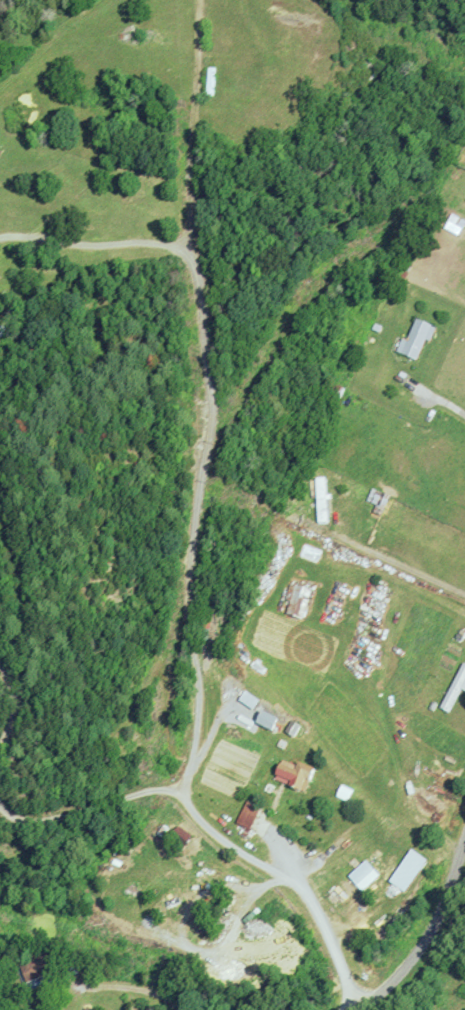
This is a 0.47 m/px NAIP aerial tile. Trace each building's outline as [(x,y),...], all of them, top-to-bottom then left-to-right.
[(454,217),(450,224),(462,230),(464,225),(464,224),(454,217)] [(426,341),(417,361),(397,351),(403,339),(406,340),(417,318),(436,327),(429,342),(426,341)] [(295,586),(310,590),(301,619),(287,614),(295,586)] [(464,663),(464,664),(464,681),(449,712),(440,707),(464,663)] [(254,723),(260,710),(279,719),(273,731),(254,723)] [(289,780),(275,774),(279,764),(293,770),(297,762),(314,769),(310,778),(305,777),(300,788),(288,783),(289,780)] [(246,801),(260,808),(248,830),(235,823),(246,801)] [(362,890),(358,885),(343,899),(334,890),(367,861),(379,874),(362,890)] [(24,983),(19,966),(48,956),(54,973),(24,983)] [(67,997),(59,1009),(70,1009),(75,1002),(67,997)]
